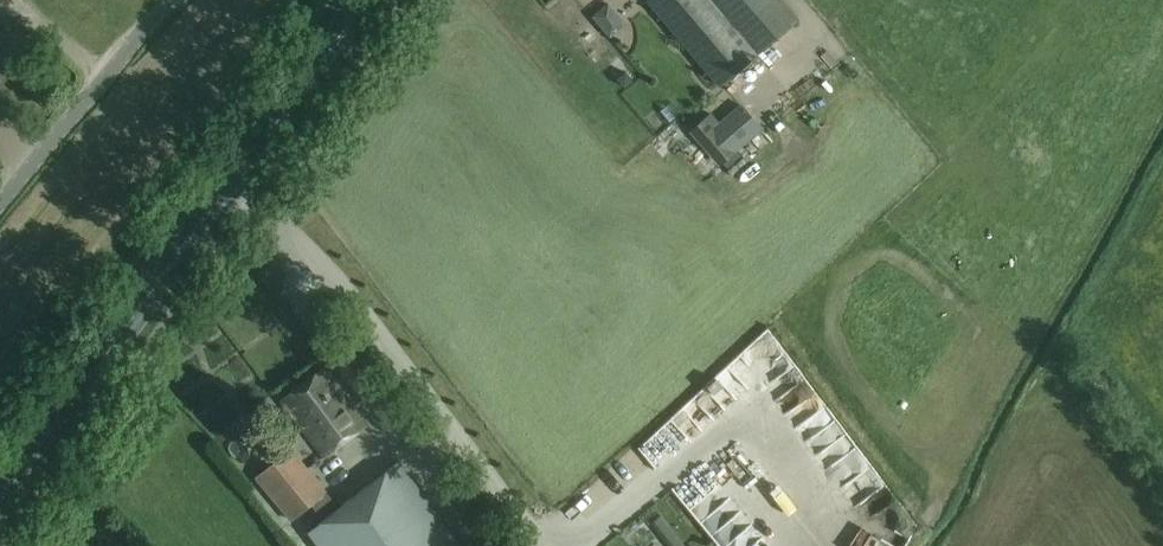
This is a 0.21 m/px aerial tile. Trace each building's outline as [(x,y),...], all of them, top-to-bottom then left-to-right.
[(781,0),(647,0),(720,86),(798,19),(781,0)] [(626,29),(621,41),(638,47),(642,35),(626,29)] [(719,165),(762,129),(741,104),(719,123),(711,113),(690,131),(719,165)] [(323,455),(358,430),(367,423),(325,366),(281,398),(323,455)] [(308,532),(318,545),(462,545),(401,463),(340,508),(298,457),(283,467),(277,460),(256,477),(292,520),(311,505),(323,520),(308,532)] [(333,459),(316,470),(324,482),(340,471),(333,459)] [(650,522),(666,542),(675,534),(660,515),(650,522)] [(675,534),(666,542),(669,545),(685,545),(675,534)]
